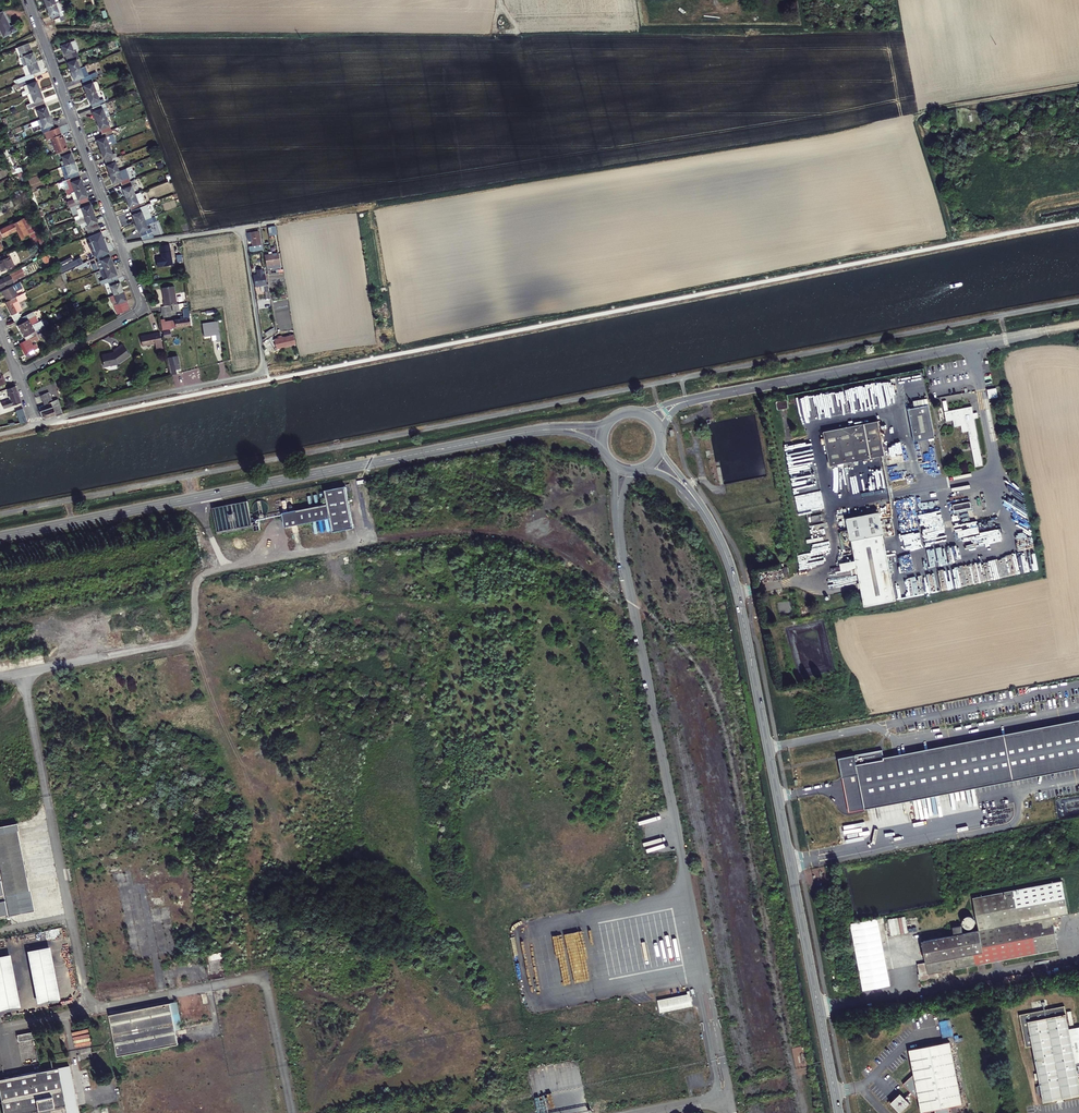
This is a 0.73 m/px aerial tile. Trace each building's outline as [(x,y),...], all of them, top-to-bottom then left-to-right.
[(59,16),(62,15),(63,15),(59,3),(56,4),(47,7),(51,19),(53,18),(59,16)] [(16,31),(13,26),(9,28),(3,17),(2,17),(1,15),(0,15),(0,35),(2,38),(16,31)] [(66,58),(78,54),(77,50),(79,49),(76,40),(61,46),(66,58)] [(28,67),(37,63),(30,44),(18,48),(23,59),(20,60),(24,68),(28,67)] [(66,58),(71,71),(83,67),(78,54),(66,58)] [(27,82),(35,79),(34,75),(41,72),(37,63),(28,67),(31,76),(27,77),(25,78),(27,82)] [(82,82),(93,78),(91,74),(89,75),(85,66),(83,67),(71,71),(74,80),(81,77),(82,82)] [(87,95),(97,91),(101,89),(98,82),(97,81),(94,82),(93,78),(82,82),(87,95)] [(31,95),(40,92),(35,79),(27,82),(24,84),(27,92),(24,93),(24,95),(25,98),(31,95)] [(92,108),(102,104),(97,91),(87,95),(92,108)] [(36,108),(45,105),(40,92),(31,95),(36,108)] [(97,120),(107,116),(102,104),(92,108),(97,120)] [(45,105),(36,108),(41,121),(50,117),(45,105)] [(107,116),(97,120),(102,133),(112,129),(107,116)] [(45,134),(55,130),(50,117),(41,121),(37,122),(41,131),(41,130),(43,135),(45,134)] [(58,154),(69,150),(67,146),(65,146),(59,129),(55,130),(45,134),(48,140),(51,139),(57,155),(58,154)] [(97,139),(100,149),(110,145),(106,136),(113,133),(112,129),(102,133),(103,137),(97,139)] [(105,161),(117,156),(116,152),(113,154),(110,145),(100,149),(105,161)] [(69,150),(58,154),(60,158),(62,158),(65,166),(75,162),(70,150),(69,150)] [(10,155),(5,157),(9,165),(14,177),(19,175),(10,155)] [(117,156),(105,161),(110,174),(120,170),(116,162),(119,161),(117,156)] [(75,162),(65,166),(70,179),(80,175),(75,162)] [(120,170),(110,174),(113,184),(120,181),(122,185),(131,181),(129,178),(123,180),(120,170)] [(80,175),(70,179),(73,187),(66,189),(68,194),(75,192),(85,188),(80,175)] [(127,198),(136,194),(131,181),(122,185),(127,198)] [(33,212),(24,187),(19,189),(27,209),(28,208),(30,213),(33,212)] [(85,188),(75,192),(80,205),(90,201),(85,188)] [(131,211),(147,205),(142,192),(136,194),(127,198),(131,211)] [(90,201),(80,205),(85,218),(94,214),(90,201)] [(131,211),(136,224),(152,218),(147,205),(131,211)] [(101,232),(94,214),(85,218),(78,220),(80,225),(87,222),(88,227),(86,227),(89,237),(101,232)] [(29,215),(22,219),(29,236),(32,243),(39,240),(41,245),(45,243),(37,223),(33,225),(29,215)] [(152,218),(136,224),(141,237),(153,232),(151,227),(149,228),(147,224),(153,222),(152,218)] [(29,236),(22,219),(0,230),(0,239),(17,230),(22,240),(29,236)] [(248,248),(249,255),(264,253),(263,246),(261,246),(259,232),(247,234),(248,243),(252,242),(253,247),(248,248)] [(171,265),(168,245),(160,246),(162,257),(155,258),(157,267),(171,265)] [(97,257),(103,255),(101,249),(92,252),(94,258),(97,257)] [(74,261),(85,256),(83,252),(61,262),(65,269),(76,265),(74,261)] [(8,253),(0,257),(0,268),(1,271),(14,266),(8,253)] [(103,255),(97,257),(99,261),(97,262),(101,271),(114,267),(109,253),(103,255)] [(281,269),(279,255),(265,258),(268,271),(276,270),(276,271),(280,270),(279,269),(281,269)] [(114,267),(101,271),(104,280),(108,278),(110,282),(119,279),(114,267)] [(22,268),(5,277),(6,278),(0,281),(0,289),(14,282),(14,280),(25,275),(22,268)] [(263,269),(258,270),(259,276),(253,276),(255,288),(261,288),(264,287),(266,298),(262,299),(262,296),(258,297),(259,302),(270,301),(268,286),(267,286),(264,271),(263,271),(263,269)] [(124,292),(119,279),(110,282),(115,296),(124,292)] [(8,302),(18,297),(16,292),(22,289),(19,283),(2,292),(8,302)] [(162,302),(163,306),(177,304),(174,287),(162,289),(164,302),(162,302)] [(130,311),(124,292),(115,296),(118,304),(115,305),(119,317),(130,311)] [(26,298),(24,294),(18,297),(6,303),(14,319),(15,319),(16,321),(22,319),(18,311),(21,309),(18,303),(26,298)] [(190,326),(186,303),(178,304),(178,306),(172,307),(173,314),(183,312),(184,318),(180,318),(180,321),(174,322),(175,328),(190,326)] [(386,303),(374,305),(377,320),(388,318),(386,303)] [(22,319),(16,321),(26,341),(34,337),(32,333),(45,326),(40,318),(36,320),(32,313),(22,319)] [(174,322),(161,324),(163,331),(175,328),(174,322)] [(218,326),(203,329),(205,337),(215,335),(216,343),(221,342),(218,326)] [(267,338),(275,332),(273,329),(265,334),(267,338)] [(166,349),(163,335),(141,339),(143,349),(156,346),(157,351),(166,349)] [(26,341),(20,344),(27,357),(37,352),(33,345),(37,343),(37,344),(40,343),(37,336),(26,341)] [(276,351),(288,349),(286,340),(275,342),(275,345),(265,347),(266,352),(276,350),(276,351)] [(101,354),(104,365),(129,360),(126,344),(113,347),(114,351),(101,354)] [(178,358),(168,360),(170,368),(180,366),(178,358)] [(170,368),(171,375),(181,373),(180,366),(170,368)] [(16,386),(8,389),(13,399),(4,403),(6,409),(22,402),(16,386)] [(58,395),(64,392),(61,387),(56,389),(58,395)] [(79,391),(66,397),(68,401),(81,395),(79,391)] [(61,412),(61,411),(57,399),(50,401),(47,393),(39,395),(41,402),(46,399),(52,415),(61,412)] [(44,410),(38,412),(40,416),(43,418),(52,415),(46,399),(41,402),(44,410)] [(777,401),(777,409),(788,408),(788,400),(777,401)] [(934,438),(928,406),(907,410),(913,442),(934,438)] [(18,411),(23,423),(29,421),(24,408),(18,411)] [(973,415),(972,408),(945,412),(946,421),(953,420),(955,426),(961,426),(963,432),(969,431),(976,467),(983,466),(974,420),(976,417),(973,415)] [(884,456),(877,422),(823,433),(830,466),(882,456),(884,456)] [(330,504),(285,514),(287,527),(333,518),(335,531),(355,528),(348,488),(328,491),(330,504)] [(251,502),(216,509),(221,534),(255,528),(251,502)] [(970,502),(953,505),(954,512),(971,508),(970,502)] [(878,512),(877,510),(871,511),(872,514),(846,519),(855,561),(863,608),(896,601),(882,536),(883,532),(879,514),(878,512)] [(883,760),(882,751),(837,759),(841,779),(857,775),(863,808),(1078,767),(1078,722),(883,760)] [(857,775),(841,779),(848,813),(864,810),(863,808),(857,775)] [(5,893),(28,888),(15,828),(0,831),(0,869),(5,893)] [(51,859),(30,861),(32,873),(53,871),(51,859)] [(10,914),(5,893),(0,869),(0,916),(10,914)] [(1067,914),(1059,880),(975,897),(978,930),(962,933),(961,925),(951,927),(953,935),(921,941),(925,963),(917,964),(920,980),(936,977),(936,972),(1057,948),(1052,916),(1067,914)] [(964,929),(976,929),(975,917),(964,918),(964,929)] [(893,934),(891,923),(898,922),(897,918),(888,919),(891,934),(893,934)] [(27,950),(35,1003),(58,1000),(50,947),(27,950)] [(0,956),(0,1010),(19,1007),(9,954),(0,956)] [(167,1015),(171,1014),(173,1014),(168,993),(162,994),(167,1015)] [(173,1021),(171,1014),(167,1015),(162,994),(101,1007),(110,1048),(171,1035),(169,1022),(173,1021)] [(690,995),(657,999),(659,1012),(692,1008),(690,995)] [(1045,1103),(1057,1100),(1058,1102),(1063,1101),(1063,1099),(1078,1096),(1078,1078),(1077,1065),(1078,1064),(1078,1029),(1070,1031),(1066,1007),(1021,1015),(1028,1048),(1035,1047),(1045,1103)] [(947,1020),(939,1022),(943,1038),(950,1036),(947,1020)] [(26,1027),(10,1030),(11,1036),(28,1032),(26,1027)] [(17,1042),(33,1038),(32,1032),(16,1035),(17,1042)] [(950,1042),(909,1050),(913,1074),(902,1085),(909,1093),(904,1098),(900,1094),(889,1104),(898,1112),(900,1112),(909,1104),(906,1100),(911,1094),(915,1098),(918,1097),(921,1112),(934,1110),(935,1112),(949,1112),(948,1107),(962,1104),(950,1042)] [(66,1108),(71,1108),(65,1079),(56,1081),(54,1074),(64,1072),(61,1060),(0,1072),(0,1112),(67,1112),(66,1108)]
